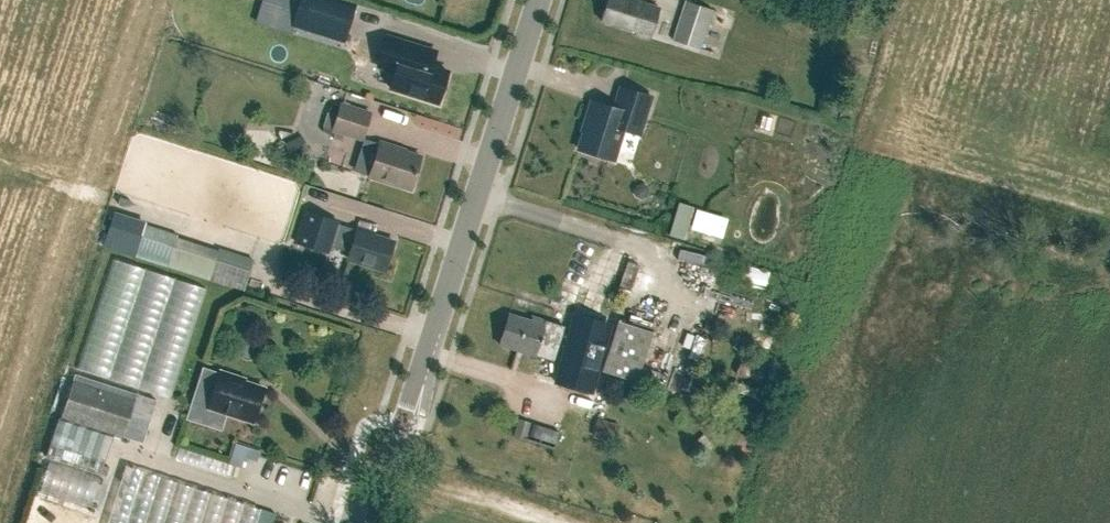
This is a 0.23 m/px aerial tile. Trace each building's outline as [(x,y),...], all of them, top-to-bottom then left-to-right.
[(261,2),(296,13),(300,0),(262,0),(261,2)] [(352,7),(330,0),(300,0),(296,13),(294,22),(342,37),(352,7)] [(601,20),(636,31),(636,33),(650,38),(659,7),(637,0),(607,0),(601,20)] [(701,45),(713,8),(689,0),(687,0),(674,37),(701,45)] [(431,66),(436,51),(387,36),(378,66),(395,71),(390,87),(438,102),(448,71),(431,66)] [(640,134),(651,96),(621,86),(614,107),(592,100),(585,122),(587,123),(579,149),(613,160),(623,129),(640,134)] [(362,140),(371,111),(340,101),(330,131),(362,140)] [(296,136),(284,143),(292,157),(304,151),(296,136)] [(411,189),(421,157),(397,149),(397,148),(380,142),(369,175),(411,189)] [(636,184),(633,189),(635,195),(640,198),(646,196),(649,191),(647,185),(642,182),(636,184)] [(679,202),(669,235),(683,239),(693,206),(679,202)] [(700,228),(696,240),(717,247),(727,215),(694,205),(688,224),(700,228)] [(329,252),(331,245),(350,251),(348,258),(386,270),(394,242),(372,235),(373,233),(358,228),(357,230),(338,224),(339,222),(319,216),(310,246),(329,252)] [(144,224),(134,256),(167,266),(177,234),(144,224)] [(218,247),(218,249),(208,279),(243,290),(252,258),(218,247)] [(173,394),(204,283),(109,256),(77,368),(173,394)] [(532,320),(509,313),(500,344),(536,354),(554,359),(565,325),(533,315),(532,320)] [(609,323),(576,314),(556,383),(590,392),(609,323)] [(635,381),(647,346),(652,331),(617,320),(601,369),(635,381)] [(253,421),(258,403),(262,401),(264,394),(262,390),(263,387),(233,378),(234,375),(220,371),(208,407),(253,421)] [(753,401),(759,379),(735,372),(729,394),(753,401)] [(122,435),(134,399),(73,380),(61,416),(122,435)] [(250,438),(254,422),(225,414),(221,430),(250,438)] [(519,418),(514,435),(554,447),(559,431),(519,418)] [(178,446),(174,457),(226,473),(230,461),(178,446)] [(126,522),(269,522),(274,507),(122,464),(118,480),(108,477),(97,515),(126,522)]
